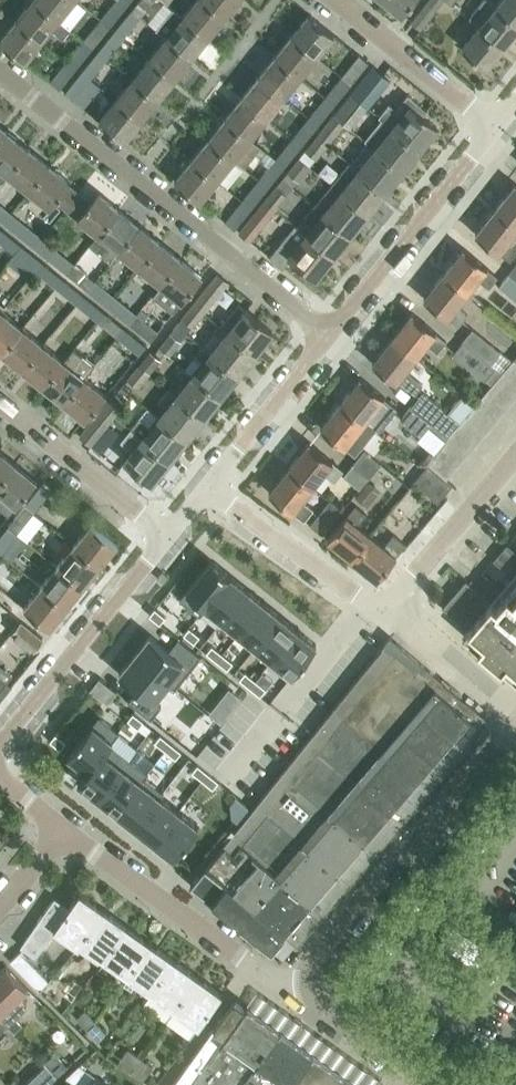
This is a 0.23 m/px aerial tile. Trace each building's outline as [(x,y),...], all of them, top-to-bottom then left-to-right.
[(59,17),(58,18),(36,0),(31,0),(16,19),(41,39),(51,27),(63,36),(71,26),(59,17)] [(72,0),(36,0),(58,18),(59,17),(72,0)] [(126,4),(121,0),(115,0),(101,18),(109,25),(126,4)] [(131,8),(140,15),(153,0),(138,0),(131,8)] [(224,14),(206,0),(194,0),(182,15),(208,35),(224,14)] [(236,0),(206,0),(224,14),(236,0)] [(401,13),(412,0),(385,0),(401,13)] [(410,19),(419,26),(440,0),(425,0),(410,19)] [(515,29),(515,19),(496,3),(492,0),(482,0),(470,16),(480,24),(504,43),(515,29)] [(496,3),(515,19),(515,0),(499,0),(496,3)] [(123,36),(140,15),(131,8),(114,29),(123,36)] [(308,13),(292,34),(316,54),(326,42),(337,50),(344,41),(308,13)] [(191,56),(208,35),(182,15),(166,36),(191,56)] [(93,45),(109,25),(101,18),(84,38),(93,45)] [(41,39),(16,19),(0,39),(0,41),(24,60),(41,39)] [(486,66),(504,43),(480,24),(462,46),(486,66)] [(107,57),(123,36),(114,29),(98,50),(107,57)] [(299,74),(316,54),(292,34),(275,55),(299,74)] [(174,77),(191,56),(166,36),(149,57),(174,77)] [(76,66),(93,45),(84,38),(67,60),(76,66)] [(81,71),(90,78),(90,77),(107,57),(98,50),(81,71)] [(359,53),(342,75),(351,82),(368,60),(359,53)] [(299,74),(275,55),(258,75),(283,95),(284,94),(294,103),(304,92),(293,82),(299,74)] [(158,97),(174,77),(149,57),(132,77),(158,97)] [(59,88),(76,66),(67,60),(50,81),(59,88)] [(372,65),(351,92),(368,106),(390,79),(372,65)] [(90,77),(90,78),(81,71),(64,92),(84,107),(102,86),(90,77)] [(266,116),(283,95),(258,75),(241,96),(266,116)] [(334,102),(351,82),(342,75),(325,95),(334,102)] [(141,118),(158,97),(132,77),(116,98),(141,118)] [(351,127),(368,106),(351,92),(334,114),(344,122),(351,127)] [(379,115),(393,126),(420,148),(420,147),(419,146),(437,125),(425,116),(426,115),(424,113),(427,109),(408,93),(396,107),(389,102),(379,115)] [(318,123),(334,102),(325,95),(309,116),(318,123)] [(250,137),(266,116),(241,96),(225,117),(250,137)] [(124,139),(141,118),(116,98),(99,119),(124,139)] [(327,143),(344,122),(334,114),(316,135),(327,143)] [(301,144),(318,123),(309,116),(292,137),(301,144)] [(260,145),(250,137),(225,117),(209,137),(234,157),(244,165),(260,145)] [(420,148),(393,126),(375,147),(402,169),(403,168),(402,168),(419,147),(420,148)] [(27,146),(7,131),(0,140),(0,180),(1,181),(7,173),(27,146)] [(310,165),(327,143),(316,135),(299,156),(310,165)] [(217,178),(234,157),(209,137),(191,158),(217,178)] [(285,164),(301,144),(292,137),(276,157),(285,164)] [(29,190),(49,164),(27,146),(7,173),(29,190)] [(402,169),(375,147),(358,169),(385,191),(386,190),(385,189),(401,169),(402,169)] [(293,186),(310,165),(299,156),(282,177),(293,186)] [(268,185),(285,164),(276,157),(259,178),(268,185)] [(199,200),(217,178),(191,158),(174,179),(199,200)] [(65,208),(79,192),(68,183),(70,181),(49,164),(29,190),(49,207),(55,200),(65,208)] [(385,191),(358,169),(341,190),(368,212),(368,211),(367,210),(384,190),(385,191)] [(275,208),(293,186),(282,177),(265,199),(275,208)] [(252,205),(268,185),(259,178),(243,198),(252,205)] [(495,207),(515,224),(515,183),(515,182),(495,207)] [(97,233),(118,207),(97,190),(89,200),(79,192),(65,208),(97,233)] [(367,212),(368,212),(341,190),(326,208),(324,211),(351,233),(350,232),(366,212),(367,212)] [(234,227),(252,205),(243,198),(225,220),(234,227)] [(249,239),(275,208),(265,199),(239,231),(249,239)] [(350,234),(351,233),(324,211),(326,208),(317,201),(303,218),(301,216),(295,223),(307,232),(306,233),(333,255),(334,254),(333,253),(349,233),(350,234)] [(0,202),(0,216),(5,220),(12,212),(0,202)] [(117,249),(138,223),(118,207),(97,233),(110,244),(103,253),(111,260),(119,250),(117,249)] [(495,207),(475,232),(499,251),(499,250),(510,259),(515,252),(515,224),(495,207)] [(42,236),(12,212),(5,220),(35,244),(42,236)] [(139,266),(160,240),(138,223),(117,249),(119,250),(139,266)] [(333,255),(306,233),(307,232),(295,223),(269,255),(283,266),(291,256),(300,264),(299,265),(303,268),(303,267),(315,276),(332,254),(333,255)] [(21,242),(9,233),(2,242),(14,252),(21,242)] [(74,262),(42,236),(35,244),(67,270),(74,262)] [(159,282),(180,257),(160,240),(139,266),(159,282)] [(8,259),(28,277),(35,269),(42,259),(21,242),(14,252),(8,259)] [(464,247),(443,272),(467,291),(478,277),(489,286),(497,274),(487,266),(487,265),(464,247)] [(87,286),(100,271),(79,255),(74,262),(67,270),(87,286)] [(173,310),(202,274),(180,257),(159,282),(161,284),(153,294),(173,310)] [(42,260),(35,269),(55,285),(61,277),(60,277),(62,275),(42,260)] [(101,272),(100,271),(87,286),(109,304),(116,295),(96,279),(101,272)] [(218,272),(193,303),(204,312),(228,280),(218,272)] [(456,304),(467,291),(443,272),(423,297),(447,316),(447,315),(458,324),(467,312),(456,304)] [(509,272),(499,285),(515,299),(515,277),(509,272)] [(63,276),(55,285),(77,302),(84,293),(63,276)] [(105,310),(84,293),(77,302),(98,319),(105,310)] [(136,311),(116,295),(109,304),(129,320),(136,311)] [(238,302),(220,325),(228,331),(254,352),(255,352),(256,351),(255,351),(272,329),(261,320),(261,319),(258,317),(257,317),(238,302)] [(192,327),(204,312),(193,303),(181,319),(176,325),(185,331),(189,325),(192,327)] [(22,326),(2,310),(1,309),(0,311),(0,349),(1,351),(1,352),(22,326)] [(138,312),(136,311),(129,320),(150,337),(157,328),(151,324),(156,318),(148,312),(147,313),(141,309),(138,312)] [(98,319),(117,335),(124,326),(105,310),(98,319)] [(412,311),(392,337),(415,355),(426,341),(437,350),(446,339),(435,330),(412,311)] [(180,337),(185,331),(176,325),(171,331),(171,330),(159,345),(172,354),(183,339),(180,337)] [(22,369),(43,343),(22,326),(1,352),(9,359),(10,358),(22,367),(21,368),(22,369)] [(139,352),(145,343),(124,326),(117,335),(139,352)] [(473,327),(463,340),(502,371),(505,368),(513,359),(473,327)] [(238,372),(254,352),(228,331),(211,352),(237,373),(238,374),(239,373),(238,372)] [(404,368),(415,355),(392,337),(372,361),(395,380),(396,379),(406,387),(408,386),(415,392),(422,382),(404,368)] [(502,371),(463,340),(452,353),(492,383),(496,378),(502,371)] [(43,385),(63,359),(43,343),(22,369),(30,375),(31,374),(43,384),(42,385),(43,385)] [(63,402),(92,366),(91,366),(93,363),(74,348),(64,360),(63,359),(43,385),(51,392),(52,391),(63,401),(63,402)] [(150,349),(138,364),(149,373),(161,358),(150,349)] [(221,394),(237,373),(211,352),(193,374),(220,395),(221,396),(221,394)] [(513,358),(513,359),(505,368),(515,378),(515,361),(513,358)] [(139,385),(149,373),(138,364),(128,377),(139,385)] [(84,419),(105,393),(92,383),(100,373),(92,366),(63,402),(71,409),(72,408),(84,417),(83,418),(84,419)] [(502,371),(496,378),(515,395),(515,378),(505,368),(502,371)] [(203,415),(220,395),(193,374),(176,395),(203,416),(203,417),(204,416),(203,415)] [(341,401),(375,428),(378,430),(397,406),(383,395),(383,394),(360,376),(341,401)] [(496,378),(492,383),(487,389),(508,406),(515,396),(515,395),(496,378)] [(449,433),(452,430),(461,419),(451,410),(449,412),(442,408),(443,407),(423,389),(413,402),(433,419),(432,420),(449,433)] [(499,416),(508,406),(487,389),(478,399),(499,416)] [(115,391),(103,406),(113,415),(126,399),(115,391)] [(186,437),(203,416),(176,395),(159,417),(185,438),(186,439),(187,437),(186,437)] [(499,416),(478,399),(470,409),(490,426),(499,416)] [(375,428),(364,419),(341,401),(320,426),(343,445),(344,444),(356,453),(375,428)] [(400,418),(420,434),(431,420),(411,404),(400,418)] [(90,444),(113,415),(103,406),(80,435),(90,444)] [(490,426),(470,409),(461,419),(481,437),(490,426)] [(169,458),(185,438),(159,417),(143,437),(141,439),(168,459),(169,460),(170,459),(169,458)] [(481,437),(461,419),(452,430),(472,447),(481,437)] [(151,481),(168,459),(141,439),(143,437),(131,427),(121,439),(134,448),(125,459),(136,469),(135,470),(139,472),(139,471),(151,481)] [(472,447),(452,430),(449,433),(443,440),(464,457),(472,447)] [(407,434),(398,442),(413,460),(423,452),(407,434)] [(464,457),(443,440),(435,450),(455,468),(464,457)] [(309,441),(289,465),(312,484),(323,471),(334,479),(343,468),(332,460),(332,459),(309,441)] [(15,461),(14,462),(2,452),(3,451),(0,449),(0,480),(15,461)] [(364,449),(352,463),(368,476),(371,472),(377,476),(385,465),(364,449)] [(455,468),(435,450),(426,460),(428,462),(446,478),(455,468)] [(36,478),(35,477),(35,478),(23,469),(24,468),(15,461),(0,480),(0,506),(9,513),(36,478)] [(452,483),(446,478),(428,462),(413,481),(438,501),(452,483)] [(368,476),(352,463),(343,475),(359,487),(368,476)] [(303,496),(312,484),(289,465),(269,491),(304,518),(314,505),(303,496)] [(42,482),(25,503),(34,510),(50,489),(42,482)] [(310,523),(322,533),(342,508),(330,498),(310,523)] [(16,532),(34,510),(25,503),(8,525),(16,532)] [(352,558),(371,534),(357,523),(365,511),(355,503),(347,514),(346,514),(327,537),(352,558)] [(117,543),(90,521),(73,543),(99,564),(100,565),(107,556),(106,555),(115,543),(116,544),(117,543)] [(16,532),(8,525),(0,534),(0,551),(1,552),(16,532)] [(405,542),(393,533),(384,544),(371,534),(352,558),(377,578),(405,542)] [(508,558),(515,549),(507,543),(507,542),(500,550),(508,558)] [(89,576),(99,564),(73,543),(56,564),(82,585),(83,585),(90,577),(89,576)] [(508,558),(500,550),(493,559),(501,566),(508,558)] [(211,559),(179,598),(195,611),(200,614),(206,606),(205,605),(230,574),(211,559)] [(73,597),(82,585),(56,564),(40,584),(67,606),(74,597),(73,597)] [(230,574),(205,605),(206,606),(222,619),(247,587),(230,574)] [(506,593),(496,605),(491,600),(465,578),(465,579),(464,580),(451,595),(442,606),(467,627),(483,641),(477,646),(501,667),(506,661),(515,669),(515,581),(506,593)] [(66,606),(67,606),(40,584),(23,605),(50,627),(57,618),(56,617),(65,605),(66,606)] [(247,587),(222,619),(239,632),(263,601),(247,587)] [(263,601),(239,632),(255,645),(280,614),(263,601)] [(155,607),(149,614),(160,622),(165,615),(155,607)] [(280,614),(255,645),(271,658),(272,658),(297,627),(280,614)] [(22,620),(12,632),(33,649),(42,637),(22,620)] [(189,626),(183,633),(194,641),(199,634),(189,626)] [(271,658),(268,662),(288,678),(316,643),(297,627),(272,658),(271,658)] [(134,653),(172,683),(171,684),(175,687),(201,655),(178,637),(169,649),(150,634),(134,653)] [(261,818),(243,840),(323,911),(350,880),(356,873),(369,857),(376,849),(403,818),(408,812),(421,797),(429,788),(456,756),(486,721),(486,715),(477,708),(441,681),(442,680),(401,645),(390,635),(388,636),(388,637),(382,645),(382,646),(377,653),(376,653),(375,654),(370,662),(369,661),(368,663),(362,670),(361,671),(361,672),(355,679),(354,680),(354,681),(353,682),(348,688),(347,689),(347,690),(341,697),(340,698),(335,706),(334,705),(333,707),(328,715),(327,714),(326,716),(327,716),(321,723),(320,723),(319,724),(319,725),(314,732),(313,732),(312,733),(307,741),(306,740),(305,742),(300,749),(299,749),(298,751),(293,758),(292,758),(291,759),(291,760),(285,767),(285,766),(284,768),(278,775),(277,777),(271,784),(270,785),(270,786),(264,793),(263,794),(257,802),(257,801),(255,803),(256,803),(251,810),(261,818)] [(212,644),(206,651),(217,659),(222,652),(212,644)] [(222,652),(217,659),(227,668),(233,661),(222,652)] [(134,653),(119,673),(137,688),(128,699),(151,717),(161,704),(157,701),(163,694),(171,684),(172,683),(134,653)] [(245,671),(239,678),(250,686),(255,679),(245,671)] [(255,679),(250,686),(260,694),(266,687),(255,679)] [(228,688),(221,698),(232,707),(240,698),(228,688)] [(122,702),(116,709),(127,718),(133,711),(122,702)] [(133,711),(127,718),(138,727),(143,720),(133,711)] [(69,752),(68,754),(87,769),(109,741),(110,742),(119,731),(110,723),(99,714),(69,752)] [(55,732),(49,739),(60,748),(66,741),(55,732)] [(160,733),(154,740),(165,749),(171,742),(160,733)] [(87,769),(78,780),(97,796),(128,756),(110,742),(109,741),(87,769)] [(171,742),(165,749),(175,757),(181,750),(171,742)] [(128,756),(97,796),(116,810),(144,775),(145,776),(148,772),(128,756)] [(197,763),(192,770),(202,779),(208,771),(197,763)] [(208,771),(202,779),(213,787),(218,780),(208,771)] [(144,775),(116,810),(135,825),(159,794),(160,795),(164,791),(145,776),(144,775)] [(159,794),(135,825),(154,840),(178,809),(160,795),(159,794)] [(178,809),(154,840),(173,856),(198,824),(178,809)] [(224,843),(234,852),(243,840),(261,818),(251,810),(250,810),(248,812),(249,812),(243,819),(242,819),(241,820),(242,821),(224,843)] [(234,852),(216,874),(280,930),(295,943),(323,911),(243,840),(234,852)] [(223,866),(234,852),(224,843),(206,865),(190,884),(201,893),(216,874),(223,866)] [(216,874),(201,893),(271,948),(272,947),(268,944),(280,930),(216,874)] [(80,942),(104,908),(79,891),(69,906),(55,896),(20,945),(36,956),(55,929),(78,946),(81,943),(80,942)] [(103,958),(127,925),(126,925),(104,909),(104,908),(80,942),(81,943),(82,942),(104,957),(103,958)] [(127,974),(150,941),(127,926),(128,925),(127,925),(103,958),(104,959),(105,958),(127,974)] [(151,992),(174,958),(173,958),(151,942),(150,941),(127,974),(127,975),(128,975),(151,991),(150,991),(151,992)] [(10,960),(30,980),(40,970),(20,950),(10,960)] [(174,1008),(197,975),(197,974),(197,975),(175,959),(174,958),(151,992),(152,991),(174,1007),(174,1008)] [(6,964),(0,970),(0,1019),(6,1025),(25,1005),(18,998),(28,987),(6,964)] [(49,980),(40,970),(30,980),(39,989),(49,980)] [(198,1025),(222,992),(221,991),(220,991),(205,981),(198,976),(198,975),(197,975),(174,1008),(175,1009),(175,1008),(198,1024),(197,1025),(198,1025)] [(280,1027),(279,1028),(247,1006),(248,1004),(246,1003),(244,1007),(233,999),(172,1084),(240,1084),(280,1027)] [(76,1018),(87,1028),(95,1020),(84,1010),(76,1018)] [(106,1031),(95,1020),(87,1028),(97,1039),(106,1031)] [(314,1051),(313,1050),(313,1051),(281,1028),(280,1027),(240,1084),(291,1084),(314,1051)] [(142,1058),(155,1037),(145,1031),(132,1052),(142,1058)] [(133,1067),(139,1058),(128,1050),(121,1059),(133,1067)] [(347,1075),(346,1074),(345,1075),(314,1053),(315,1052),(314,1051),(291,1084),(339,1084),(347,1075)] [(153,1068),(139,1058),(133,1067),(146,1077),(153,1068)] [(32,1073),(19,1084),(43,1084),(32,1073)] [(347,1076),(347,1075),(339,1084),(359,1084),(347,1076)] [(94,1076),(88,1084),(108,1084),(94,1076)]
